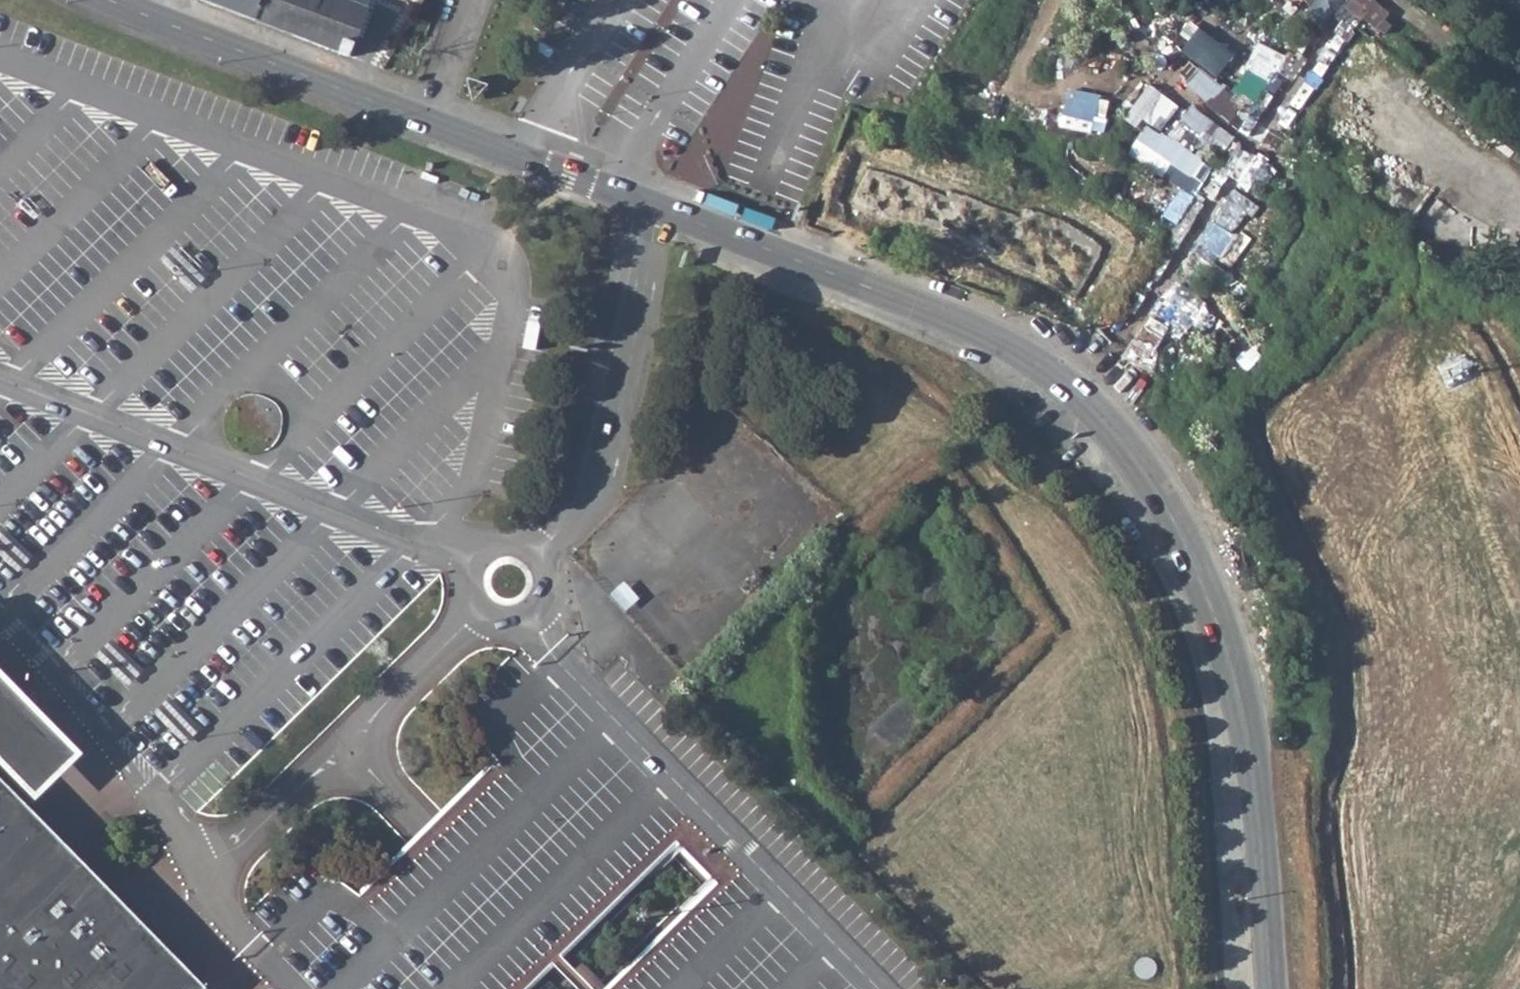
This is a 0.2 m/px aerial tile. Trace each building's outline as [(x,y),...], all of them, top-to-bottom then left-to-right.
[(251,19),(258,0),(202,0),(251,19)] [(251,19),(270,26),(281,0),(258,0),(251,19)] [(348,56),(366,9),(350,2),(350,0),(281,0),(270,26),(348,56)] [(366,9),(369,0),(350,0),(350,2),(366,9)] [(956,270),(950,268),(946,279),(952,282),(956,270)] [(8,700),(3,705),(6,716),(1,726),(0,726),(0,754),(35,789),(75,749),(0,672),(0,691),(8,700)] [(1,726),(6,716),(3,705),(8,700),(0,691),(0,726),(1,726)] [(162,948),(133,918),(100,885),(68,852),(34,818),(21,804),(0,783),(0,988),(202,988),(162,948)]
